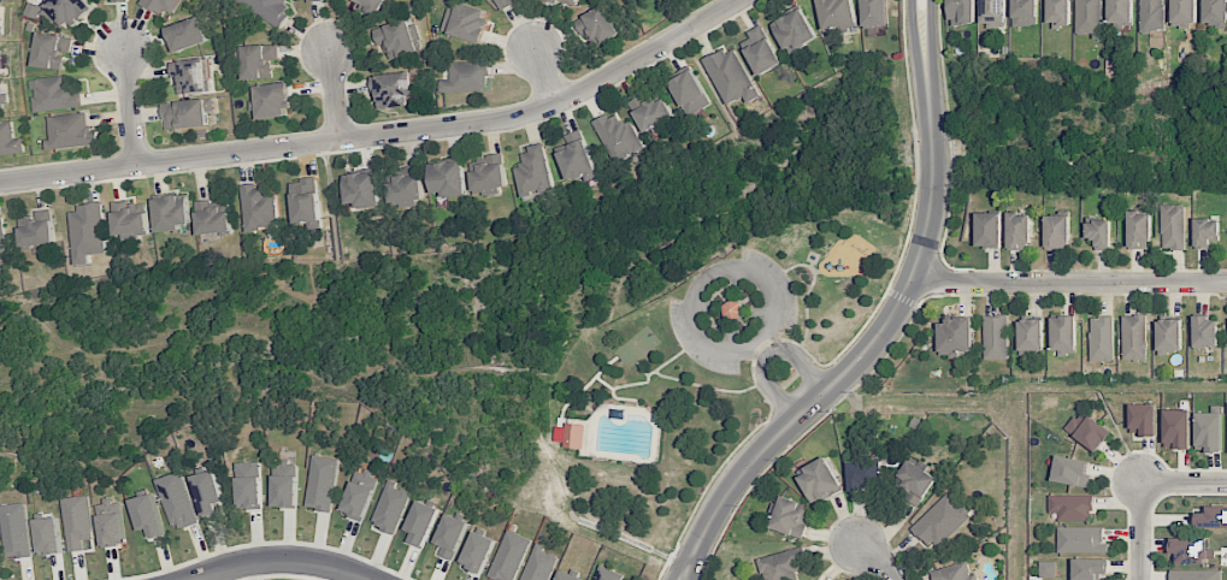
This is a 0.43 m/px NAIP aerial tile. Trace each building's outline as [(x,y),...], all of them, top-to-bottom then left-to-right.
[(25,11),(34,21),(40,15),(48,22),(53,16),(64,27),(70,21),(75,27),(95,8),(87,0),(48,0),(40,8),(34,2),(25,11)] [(172,18),(181,0),(144,0),(142,3),(172,18)] [(291,7),(284,3),(286,0),(233,0),(280,27),(291,7)] [(386,0),(351,0),(378,15),(386,0)] [(501,9),(516,0),(495,0),(501,9)] [(825,30),(855,24),(850,0),(818,0),(825,30)] [(864,26),(888,26),(887,0),(863,0),(864,26)] [(949,25),(975,25),(975,0),(950,0),(949,25)] [(1005,0),(981,0),(982,24),(1006,23),(1005,0)] [(1012,26),(1037,27),(1037,0),(1013,0),(1012,26)] [(1049,27),(1071,27),(1070,0),(1048,0),(1049,27)] [(1102,33),(1102,0),(1076,0),(1076,34),(1102,33)] [(1107,24),(1133,24),(1133,0),(1108,0),(1107,24)] [(1164,0),(1141,0),(1140,32),(1164,32),(1164,0)] [(1171,25),(1196,26),(1196,0),(1171,0),(1171,25)] [(1202,26),(1226,26),(1226,0),(1203,0),(1202,26)] [(489,9),(450,1),(443,34),(482,42),(489,9)] [(591,47),(619,37),(608,6),(580,16),(591,47)] [(773,22),(786,54),(817,40),(803,9),(773,22)] [(166,28),(174,53),(208,42),(199,17),(166,28)] [(751,39),(742,42),(757,76),(781,66),(763,24),(747,31),(751,39)] [(34,66),(63,70),(65,53),(71,54),(73,37),(38,33),(34,66)] [(242,46),(243,80),(272,79),(272,60),(278,60),(278,45),(242,46)] [(760,97),(732,45),(703,61),(728,106),(744,97),(748,104),(760,97)] [(212,92),(210,59),(174,60),(175,93),(212,92)] [(440,92),(490,91),(490,62),(450,63),(450,80),(440,80),(440,92)] [(711,104),(693,70),(670,82),(687,116),(711,104)] [(413,96),(411,73),(373,75),(374,102),(390,101),(390,108),(409,107),(408,97),(413,96)] [(35,79),(38,112),(81,107),(79,84),(66,86),(65,76),(35,79)] [(291,117),(289,83),(255,85),(256,102),(254,102),(255,119),(291,117)] [(665,98),(657,102),(652,92),(630,104),(646,136),(677,120),(665,98)] [(210,125),(208,113),(215,112),(214,98),(163,104),(167,131),(210,125)] [(630,119),(620,124),(614,112),(594,123),(615,163),(645,148),(630,119)] [(99,146),(98,131),(90,131),(88,113),(50,116),(51,140),(46,140),(47,149),(99,146)] [(25,153),(23,138),(14,139),(12,121),(0,122),(0,155),(25,153)] [(598,174),(581,130),(564,136),(567,145),(557,149),(570,185),(598,174)] [(554,190),(542,145),(520,150),(524,164),(514,167),(522,198),(554,190)] [(504,155),(471,159),(475,194),(508,191),(504,155)] [(468,195),(464,161),(430,165),(434,193),(444,192),(444,198),(468,195)] [(344,175),(346,204),(357,203),(357,208),(380,207),(378,173),(344,175)] [(392,205),(423,204),(423,176),(391,177),(392,205)] [(321,228),(318,179),(291,181),(294,229),(321,228)] [(246,229),(279,226),(276,197),(265,198),(264,185),(241,187),(246,229)] [(157,230),(190,229),(189,196),(155,198),(157,230)] [(149,237),(147,201),(114,203),(116,238),(149,237)] [(198,235),(232,234),(231,209),(212,210),(212,201),(196,201),(198,235)] [(1185,249),(1185,204),(1162,204),(1162,249),(1185,249)] [(90,254),(106,254),(103,206),(72,207),(75,265),(90,265),(90,254)] [(41,210),(41,218),(21,219),(22,246),(55,245),(54,210),(41,210)] [(1151,212),(1129,212),(1128,249),(1150,249),(1151,212)] [(1002,248),(1001,213),(977,213),(977,248),(1002,248)] [(1030,213),(1008,213),(1007,250),(1029,251),(1030,213)] [(1070,216),(1046,216),(1045,247),(1070,247),(1070,216)] [(1219,242),(1219,219),(1194,220),(1195,249),(1210,249),(1210,242),(1219,242)] [(1111,221),(1086,221),(1087,239),(1094,239),(1094,249),(1111,249),(1111,221)] [(742,303),(725,302),(724,317),(742,318),(742,303)] [(1122,315),(1123,361),(1147,360),(1146,315),(1122,315)] [(1008,360),(1008,317),(984,316),(984,360),(1008,360)] [(1077,353),(1076,316),(1052,317),(1052,354),(1077,353)] [(1114,317),(1090,317),(1091,361),(1114,361),(1114,317)] [(1218,347),(1218,317),(1194,318),(1194,348),(1218,347)] [(972,319),(939,320),(940,355),(973,354),(972,319)] [(1044,351),(1043,319),(1019,320),(1020,351),(1044,351)] [(1182,319),(1157,320),(1158,353),(1182,353),(1182,319)] [(1156,435),(1157,405),(1131,404),(1130,435),(1156,435)] [(1190,409),(1164,410),(1164,449),(1191,448),(1190,409)] [(1112,431),(1080,410),(1066,431),(1097,452),(1112,431)] [(1221,452),(1222,413),(1197,413),(1196,451),(1221,452)] [(565,448),(567,424),(586,425),(583,449),(565,448)] [(307,509),(332,511),(338,459),(313,456),(307,509)] [(1089,487),(1092,460),(1056,457),(1053,483),(1089,487)] [(813,505),(843,489),(826,458),(796,474),(813,505)] [(920,505),(936,476),(908,460),(892,489),(920,505)] [(273,507),(297,507),(298,462),(274,461),(273,507)] [(849,489),(882,488),(881,461),(848,462),(849,489)] [(260,462),(236,462),(238,508),(262,508),(260,462)] [(376,474),(353,469),(344,515),(366,520),(376,474)] [(218,513),(216,504),(224,502),(215,471),(192,477),(203,517),(218,513)] [(198,522),(181,472),(156,480),(173,530),(198,522)] [(398,533),(408,492),(395,488),(397,482),(386,479),(374,527),(398,533)] [(912,528),(937,552),(973,514),(948,491),(912,528)] [(163,536),(157,494),(133,498),(138,531),(148,529),(149,538),(163,536)] [(800,539),(809,515),(797,511),(800,502),(776,494),(765,526),(800,539)] [(1049,496),(1050,522),(1093,521),(1093,495),(1049,496)] [(65,498),(68,552),(84,551),(84,540),(92,540),(90,496),(65,498)] [(101,546),(125,545),(123,500),(99,501),(101,546)] [(440,509),(418,500),(405,529),(413,532),(409,542),(423,548),(440,509)] [(32,555),(26,503),(0,506),(7,558),(32,555)] [(1206,507),(1206,513),(1195,513),(1196,529),(1226,528),(1226,506),(1206,507)] [(435,542),(441,545),(437,555),(452,561),(469,523),(447,513),(435,542)] [(1105,552),(1106,527),(1059,527),(1059,552),(1105,552)] [(508,530),(488,576),(497,579),(514,579),(531,540),(508,530)] [(496,540),(473,531),(460,565),(483,573),(496,540)] [(1214,564),(1215,550),(1205,549),(1206,539),(1173,537),(1171,562),(1214,564)] [(536,545),(522,579),(549,579),(559,555),(536,545)] [(799,547),(758,560),(765,579),(785,579),(807,573),(799,547)] [(1074,579),(1110,579),(1109,559),(1074,559),(1074,579)] [(975,573),(971,575),(967,561),(932,571),(935,579),(977,579),(975,573)] [(1056,561),(1040,561),(1040,577),(1056,578),(1056,561)] [(624,574),(599,565),(593,579),(622,579),(624,574)] [(1171,570),(1171,579),(1222,579),(1222,570),(1171,570)]
